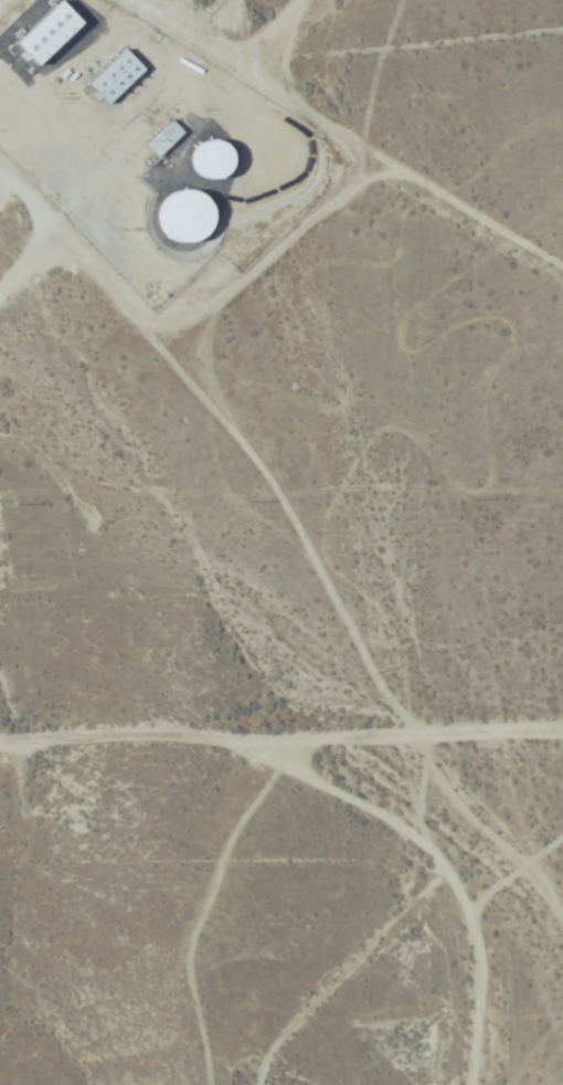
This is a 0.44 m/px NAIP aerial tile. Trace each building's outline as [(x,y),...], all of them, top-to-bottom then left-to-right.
[(77,22),(55,0),(51,0),(6,45),(30,69),(77,22)] [(104,107),(140,70),(119,50),(83,86),(104,107)] [(180,133),(167,120),(142,146),(155,159),(180,133)] [(217,139),(188,144),(193,181),(222,176),(217,139)] [(207,232),(193,189),(154,202),(168,245),(207,232)]
